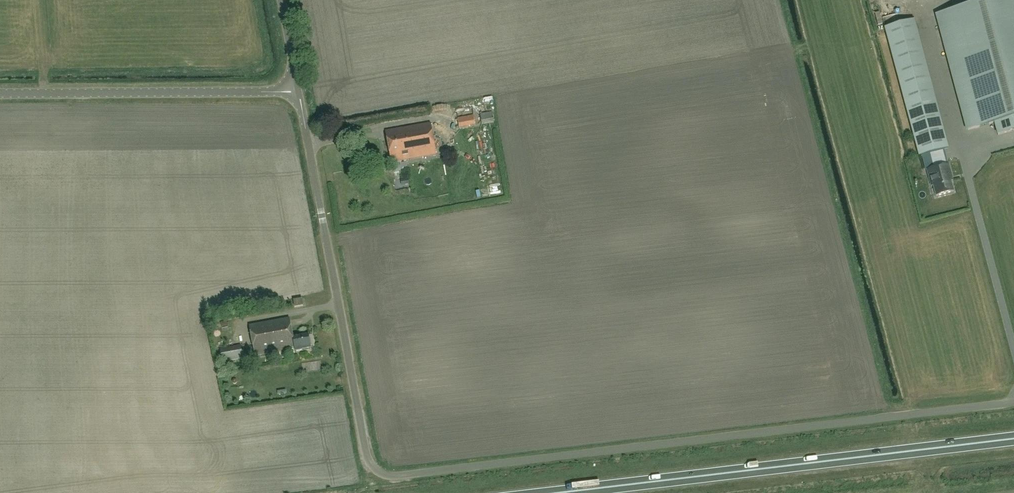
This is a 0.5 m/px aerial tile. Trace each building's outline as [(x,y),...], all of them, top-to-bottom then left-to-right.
[(937,15),(968,130),(995,123),(998,135),(1013,131),(1013,0),(993,0),(937,15)] [(914,21),(885,29),(920,156),(949,148),(914,21)] [(492,113),(480,115),(482,125),(494,123),(492,113)] [(474,116),(473,116),(457,119),(459,128),(475,125),(474,116)] [(431,124),(386,132),(391,163),(437,155),(431,124)] [(951,176),(948,164),(938,167),(939,168),(933,170),(933,169),(927,170),(931,186),(935,185),(938,195),(936,196),(953,192),(949,176),(951,176)] [(290,319),(249,326),(255,357),(295,349),(295,351),(296,350),(296,352),(303,351),(302,349),(311,348),(310,346),(312,346),(311,341),(309,341),(308,335),(293,337),(290,319)] [(241,346),(220,350),(223,363),(244,359),(241,346)]
